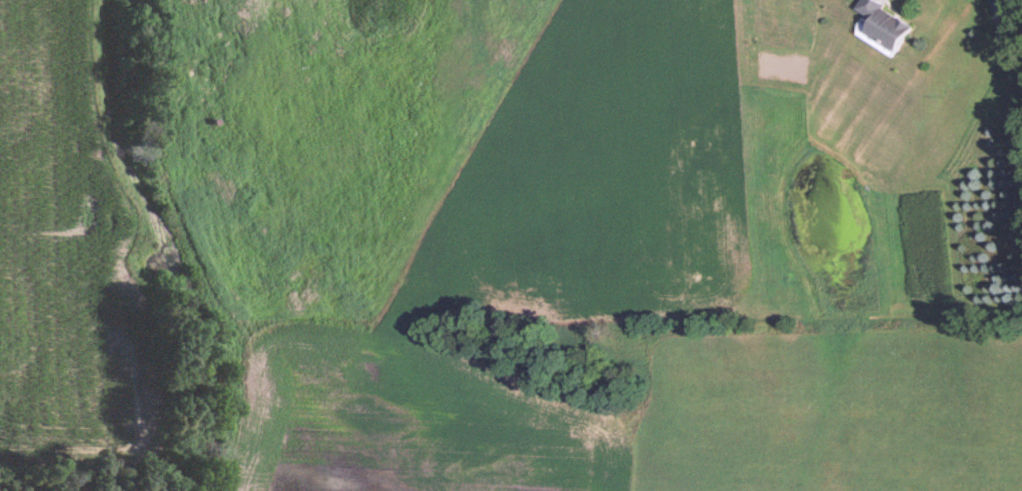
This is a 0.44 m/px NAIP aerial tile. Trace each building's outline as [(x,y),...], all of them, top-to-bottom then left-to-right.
[(891,53),(908,24),(868,0),(856,0),(850,10),(862,17),(854,31),(891,53)]
